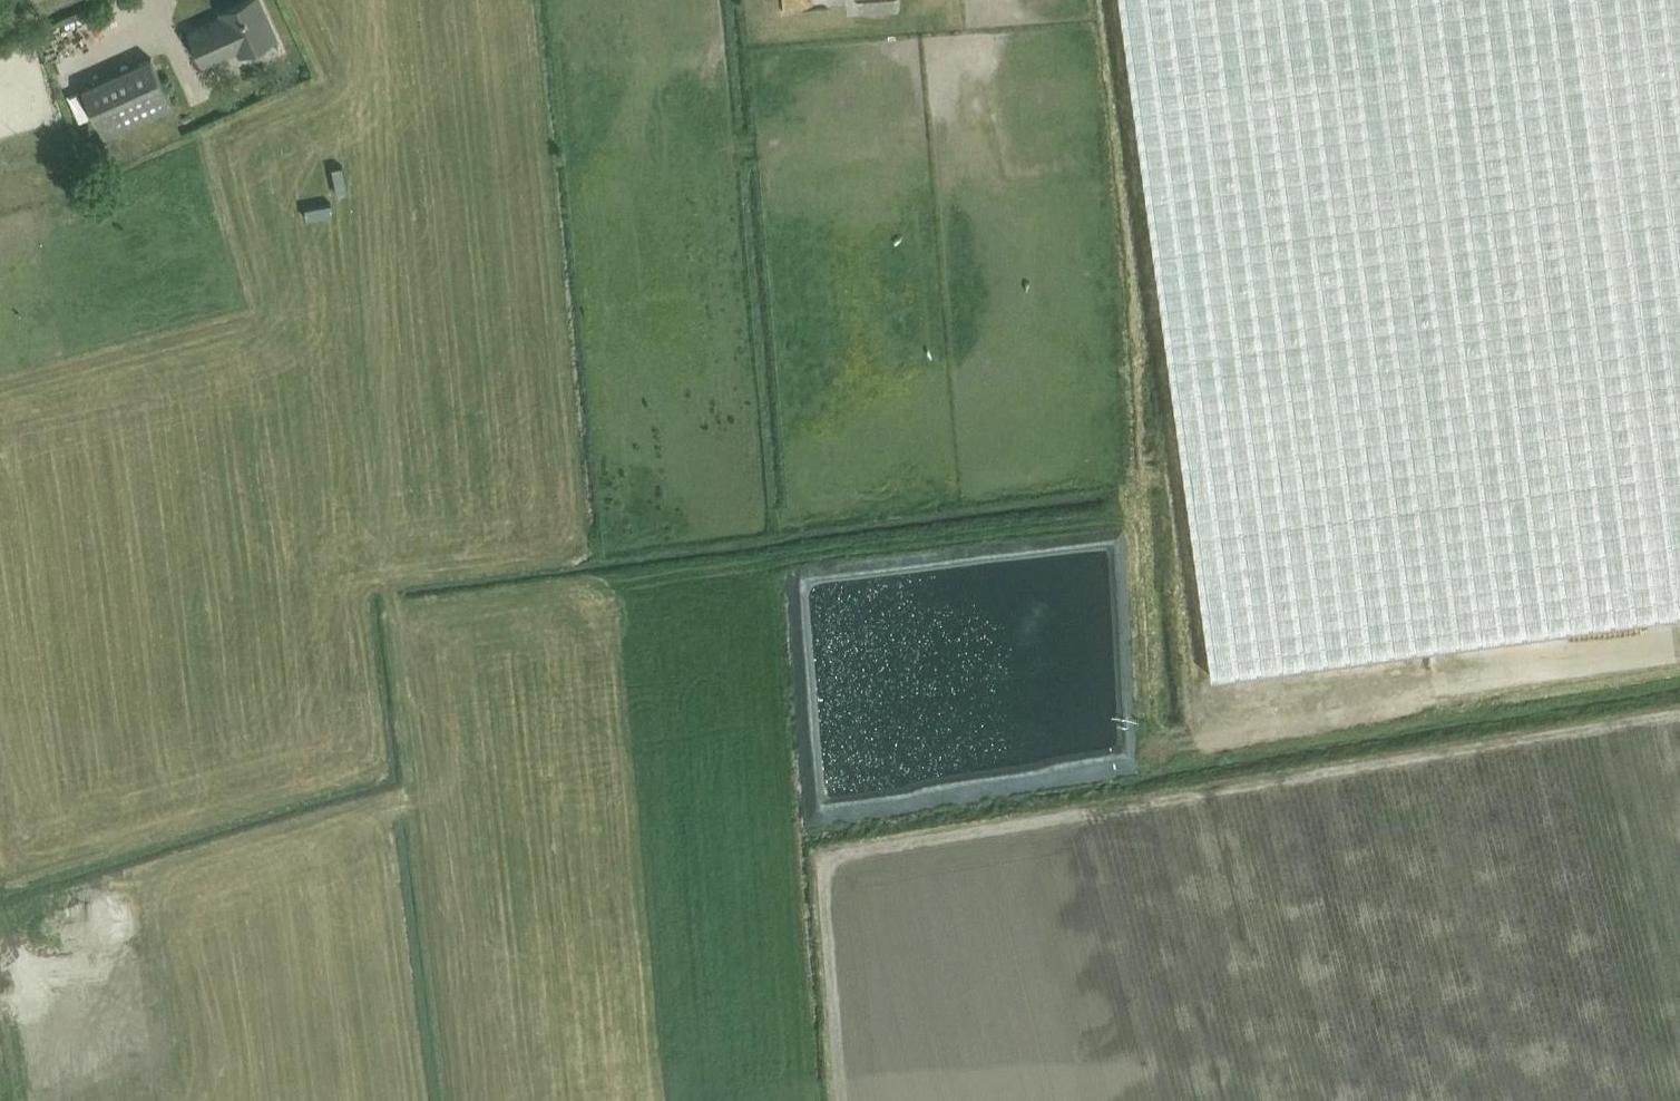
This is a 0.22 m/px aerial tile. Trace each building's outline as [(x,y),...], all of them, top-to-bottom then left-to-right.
[(189,30),(204,63),(237,48),(240,53),(276,36),(260,0),(245,0),(221,11),(223,15),(189,30)] [(1169,357),(1213,674),(1679,611),(1679,0),(1121,0),(1169,357)] [(151,57),(83,87),(104,136),(173,106),(151,57)]
